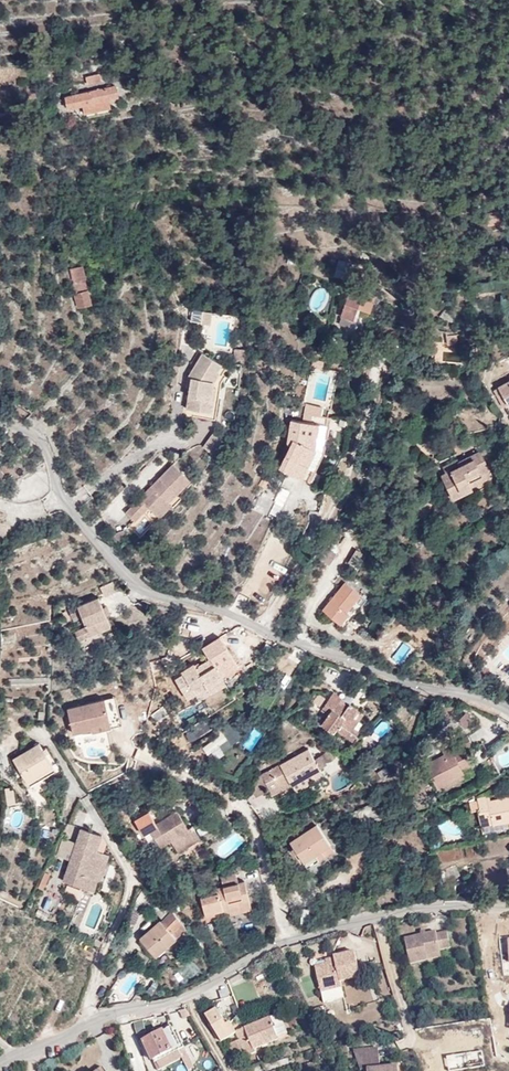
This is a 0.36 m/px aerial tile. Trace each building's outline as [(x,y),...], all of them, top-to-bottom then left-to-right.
[(15,84),(14,68),(0,69),(0,86),(15,84)] [(87,87),(103,84),(101,74),(85,77),(87,87)] [(82,105),(106,101),(117,99),(115,87),(62,96),(65,108),(82,105)] [(107,107),(106,101),(82,105),(83,112),(107,107)] [(500,226),(499,214),(483,216),(484,228),(500,226)] [(73,236),(68,221),(57,224),(62,241),(73,236)] [(343,281),(347,263),(339,261),(334,278),(343,281)] [(79,310),(92,307),(90,294),(88,295),(80,266),(68,270),(79,310)] [(493,296),(492,290),(473,294),(475,301),(493,296)] [(370,315),(373,306),(348,296),(340,319),(353,323),(357,311),(370,315)] [(203,310),(201,322),(212,323),(213,311),(203,310)] [(453,318),(445,310),(439,318),(448,325),(453,318)] [(439,337),(430,328),(421,340),(430,347),(439,337)] [(457,346),(457,337),(443,337),(444,347),(457,346)] [(204,352),(194,367),(187,415),(217,419),(222,381),(227,372),(223,369),(226,365),(204,352)] [(491,391),(501,410),(508,406),(508,381),(491,391)] [(311,416),(320,417),(321,408),(306,405),(303,423),(309,423),(311,416)] [(327,418),(320,417),(311,416),(309,423),(303,423),(291,422),(286,441),(288,446),(279,468),(306,480),(321,453),(327,418)] [(214,433),(204,446),(215,454),(224,441),(214,433)] [(451,452),(462,447),(458,438),(447,444),(451,452)] [(483,450),(476,453),(483,466),(489,463),(483,450)] [(483,466),(476,453),(456,463),(459,468),(443,475),(439,477),(452,500),(469,492),(468,489),(467,484),(487,472),(483,466)] [(156,512),(167,500),(188,477),(172,461),(151,484),(155,488),(145,500),(139,496),(125,510),(135,519),(148,505),(156,512)] [(8,462),(0,468),(0,479),(14,469),(8,462)] [(459,468),(456,463),(456,462),(441,470),(443,475),(459,468)] [(490,478),(487,472),(467,484),(468,489),(490,478)] [(155,488),(151,484),(139,496),(145,500),(155,488)] [(279,518),(290,491),(280,487),(269,514),(279,518)] [(259,495),(254,510),(268,515),(273,500),(259,495)] [(171,502),(167,500),(156,512),(160,515),(171,502)] [(422,522),(430,506),(419,501),(411,517),(422,522)] [(366,581),(374,564),(363,560),(356,576),(366,581)] [(339,586),(343,582),(347,576),(341,572),(333,582),(339,586)] [(101,586),(105,596),(118,591),(114,581),(101,586)] [(343,612),(358,594),(343,582),(339,586),(319,609),(338,624),(345,615),(343,612)] [(251,598),(266,605),(272,590),(257,584),(251,598)] [(365,599),(358,594),(343,612),(345,615),(338,624),(342,627),(365,599)] [(100,598),(80,606),(82,612),(88,626),(77,631),(80,639),(112,626),(100,598)] [(79,605),(70,609),(73,616),(82,612),(80,606),(79,605)] [(239,667),(228,648),(197,668),(194,664),(183,672),(185,675),(176,679),(189,699),(197,694),(194,689),(205,682),(210,691),(225,681),(222,677),(239,667)] [(266,655),(259,666),(267,675),(277,666),(266,655)] [(287,686),(294,672),(288,669),(281,683),(287,686)] [(349,704),(348,705),(343,712),(335,706),(338,702),(331,696),(321,711),(327,716),(321,725),(333,734),(336,730),(350,741),(365,722),(359,718),(361,714),(349,704)] [(343,712),(348,705),(341,699),(338,702),(335,706),(343,712)] [(93,725),(111,721),(106,700),(69,708),(75,734),(94,729),(93,725)] [(473,721),(464,713),(457,722),(465,730),(473,721)] [(94,732),(124,725),(122,719),(111,721),(93,725),(94,729),(94,732)] [(252,751),(263,733),(254,728),(243,745),(252,751)] [(223,733),(201,746),(206,755),(229,742),(223,733)] [(448,747),(449,749),(451,753),(444,757),(425,767),(435,786),(462,772),(473,766),(464,751),(472,746),(467,737),(448,747)] [(49,765),(35,741),(10,757),(23,781),(49,765)] [(451,753),(449,749),(442,753),(444,757),(451,753)] [(307,750),(261,776),(270,791),(272,797),(290,786),(294,792),(320,778),(316,772),(319,770),(307,750)] [(330,750),(316,759),(326,774),(340,765),(330,750)] [(386,767),(376,772),(382,783),(392,778),(386,767)] [(464,776),(462,772),(435,786),(437,790),(464,776)] [(270,791),(261,776),(247,783),(256,799),(270,791)] [(406,787),(410,797),(422,790),(417,781),(406,787)] [(486,802),(486,799),(476,801),(476,803),(468,805),(470,814),(477,812),(480,827),(491,824),(492,826),(508,822),(508,797),(486,802)] [(187,829),(177,812),(149,830),(160,848),(170,842),(178,853),(199,840),(191,827),(187,829)] [(41,822),(39,839),(50,840),(52,823),(41,822)] [(315,856),(330,846),(316,825),(289,843),(293,849),(297,854),(307,869),(318,861),(315,856)] [(82,854),(89,831),(81,829),(73,851),(82,854)] [(101,835),(89,831),(82,854),(73,851),(62,881),(92,891),(96,880),(92,879),(102,853),(95,850),(101,835)] [(333,851),(330,846),(315,856),(318,861),(333,851)] [(107,854),(102,853),(92,879),(96,880),(98,881),(107,854)] [(220,877),(222,888),(237,884),(235,874),(220,877)] [(237,884),(222,888),(212,890),(212,896),(208,897),(200,899),(203,912),(211,911),(212,914),(222,912),(221,908),(227,907),(229,913),(238,911),(239,914),(251,910),(243,883),(237,884)] [(156,896),(143,888),(136,899),(149,907),(156,896)] [(187,928),(167,902),(157,911),(163,918),(141,936),(157,954),(187,928)] [(211,911),(203,912),(205,919),(229,913),(227,907),(221,908),(222,912),(212,914),(211,911)] [(406,936),(412,963),(432,959),(430,951),(442,949),(452,947),(449,930),(439,932),(438,930),(428,932),(422,933),(406,936)] [(430,951),(432,959),(443,957),(442,949),(430,951)] [(316,965),(322,991),(343,986),(342,980),(363,975),(357,950),(336,955),(338,962),(329,965),(328,963),(316,965)] [(328,963),(329,965),(338,962),(337,956),(327,959),(328,963)] [(228,1024),(218,1008),(207,1015),(223,1041),(237,1033),(246,1055),(258,1051),(257,1047),(280,1038),(279,1036),(289,1032),(281,1013),(237,1031),(232,1022),(228,1024)] [(180,1046),(171,1028),(143,1042),(152,1061),(180,1046)] [(401,1065),(382,1066),(381,1060),(375,1060),(374,1048),(356,1049),(361,1068),(369,1068),(369,1070),(402,1070),(401,1065)]
